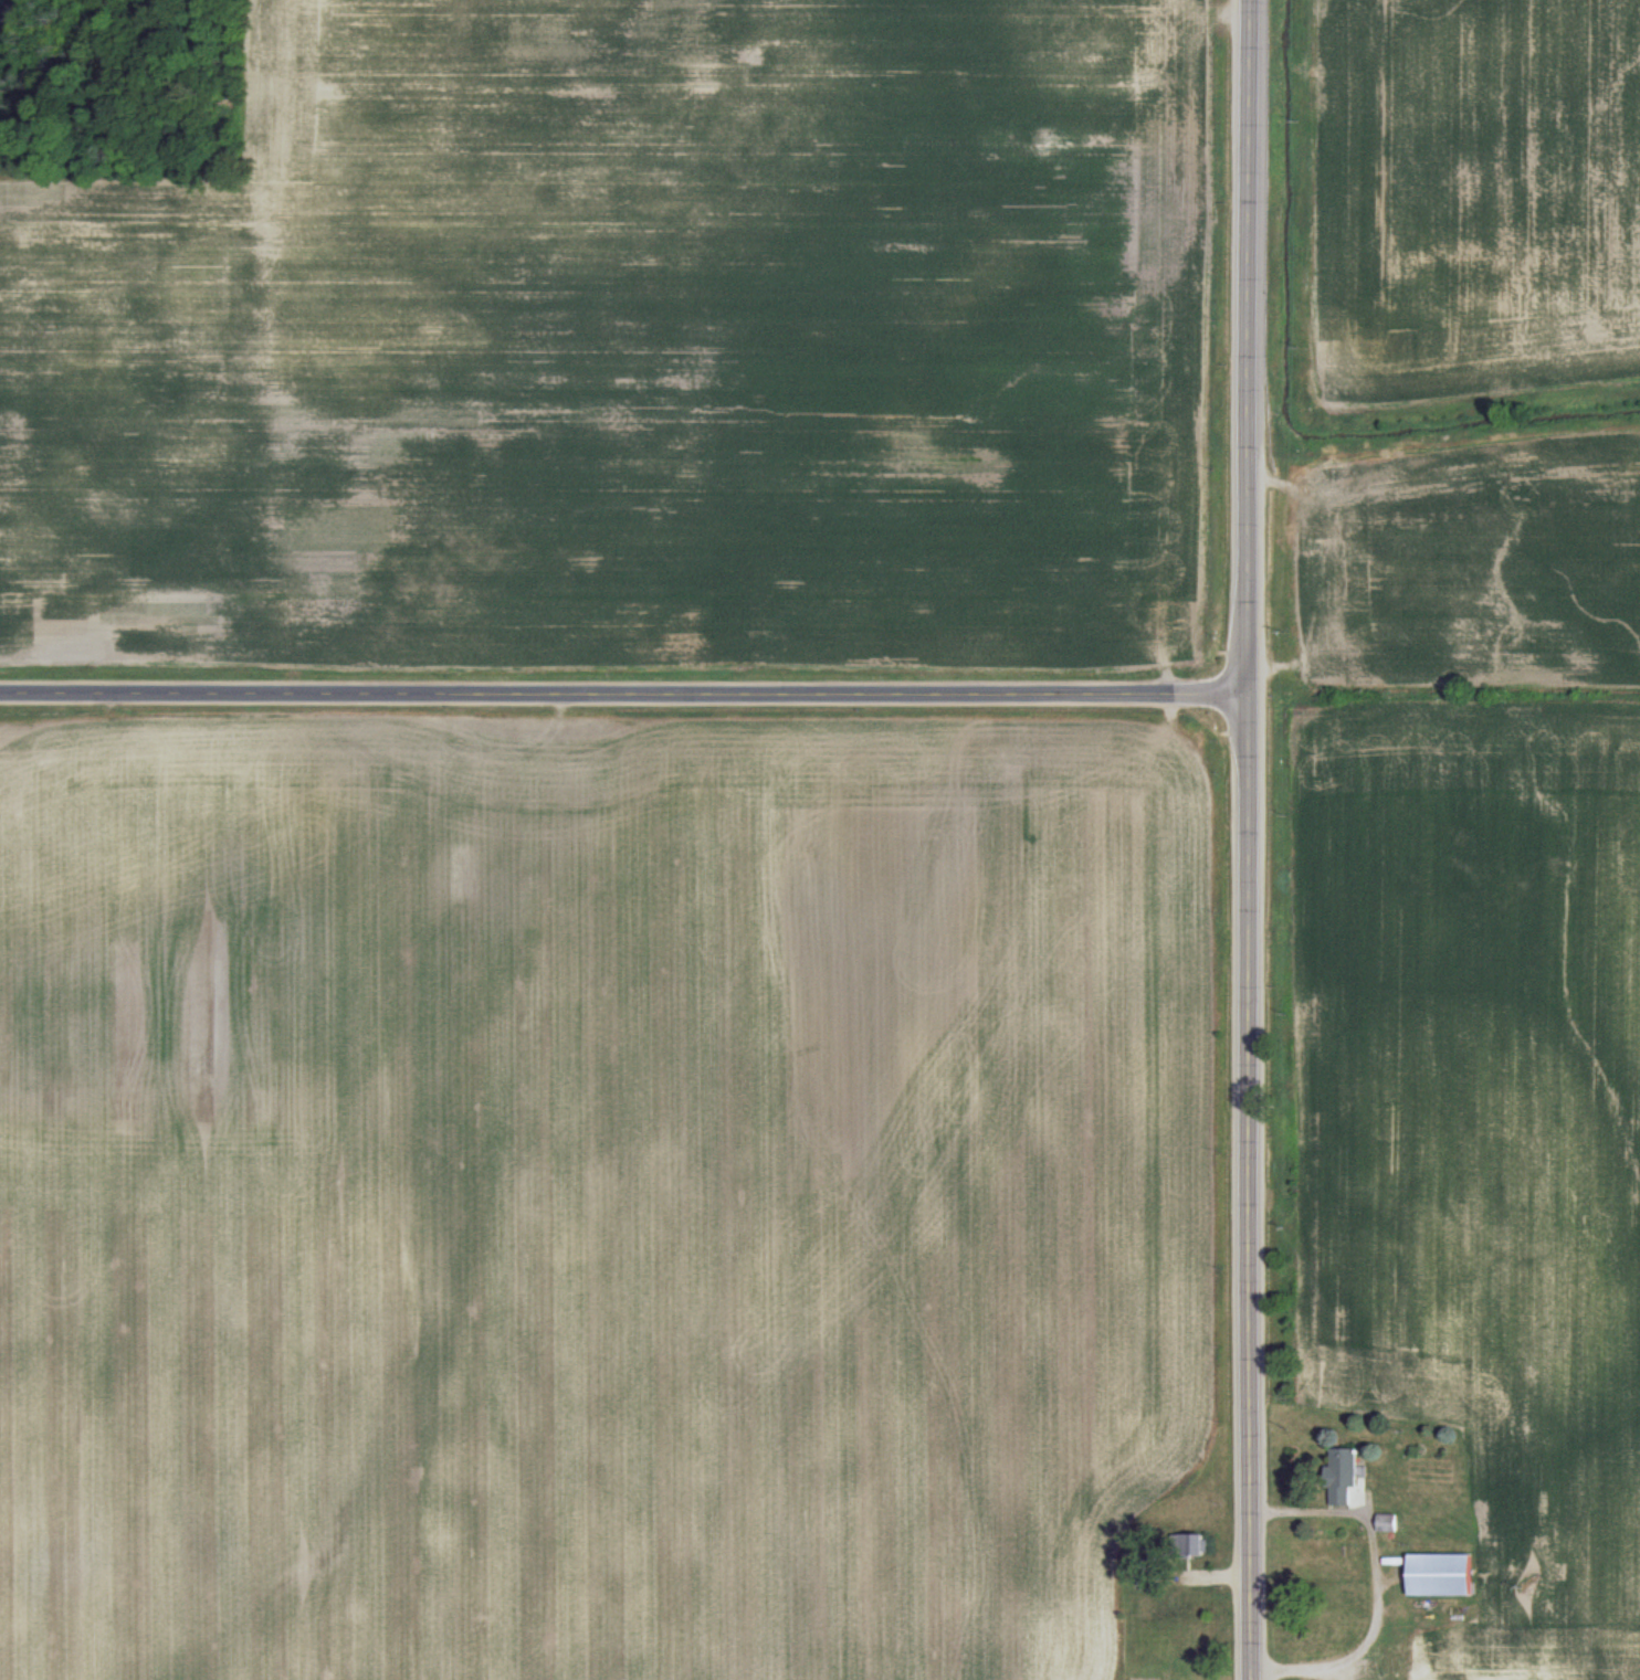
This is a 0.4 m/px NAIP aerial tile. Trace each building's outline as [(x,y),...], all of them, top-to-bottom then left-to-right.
[(1331,1504),(1350,1504),(1350,1495),(1357,1495),(1357,1448),(1331,1448),(1331,1467),(1325,1467),(1325,1487),(1331,1487),(1331,1504)] [(1395,1531),(1395,1516),(1379,1516),(1378,1530),(1395,1531)] [(1471,1554),(1408,1553),(1408,1594),(1470,1595),(1471,1554)]
